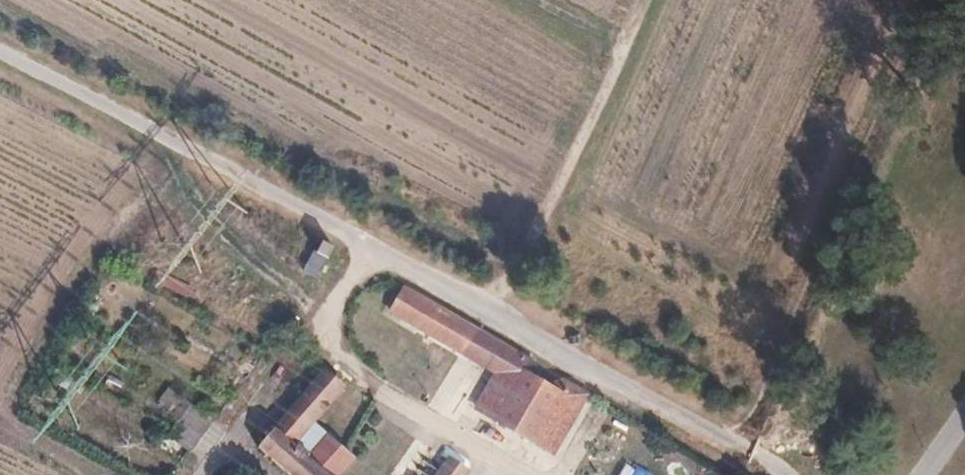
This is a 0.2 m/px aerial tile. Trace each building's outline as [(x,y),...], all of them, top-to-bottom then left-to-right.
[(337,247),(325,241),(319,252),(331,259),(337,247)] [(407,301),(400,314),(505,375),(485,409),(490,413),(557,453),(592,393),(567,382),(558,384),(556,389),(539,380),(543,375),(542,371),(540,364),(413,291),(407,301)] [(261,447),(292,474),(343,474),(357,457),(316,422),(346,388),(326,372),(261,447)] [(218,420),(192,402),(168,435),(193,452),(218,420)] [(460,459),(448,474),(474,474),(476,473),(460,459)]
